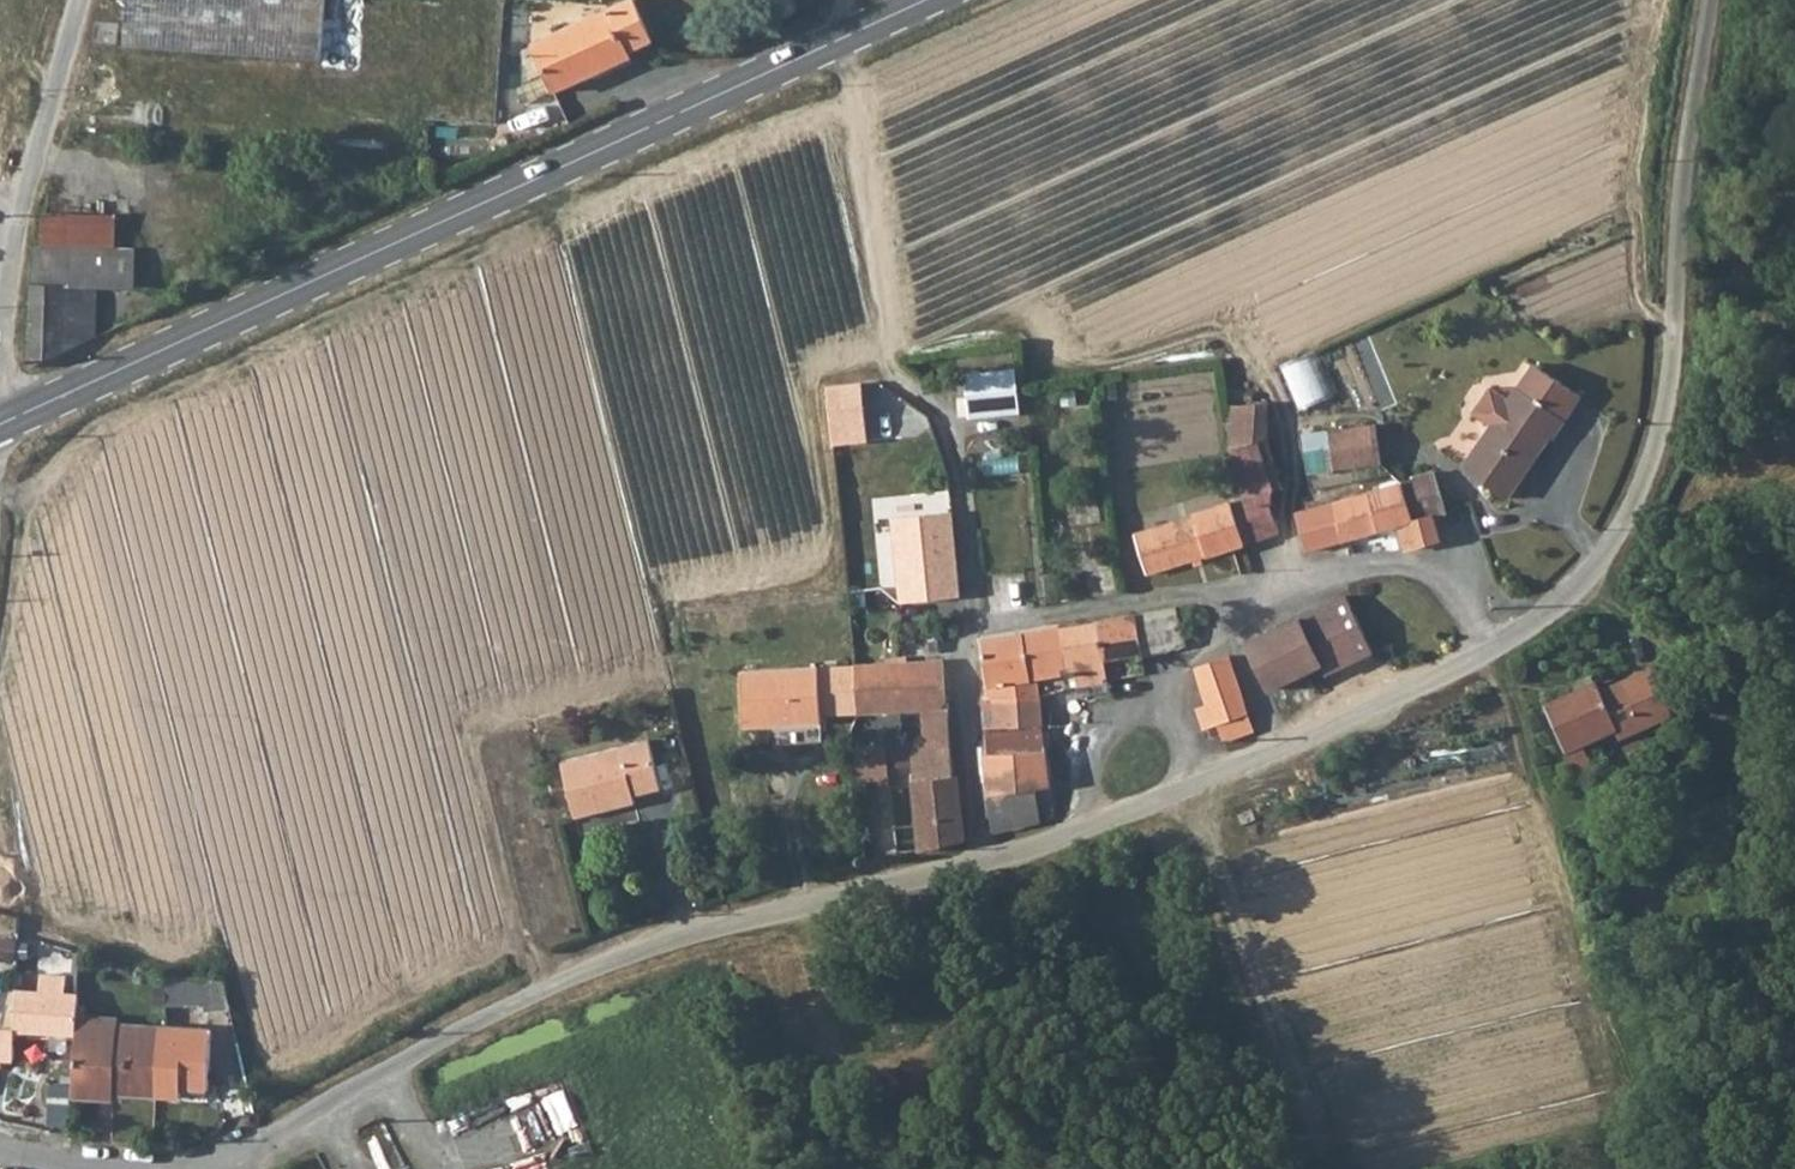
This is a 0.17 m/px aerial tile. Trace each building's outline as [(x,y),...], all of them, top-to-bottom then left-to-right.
[(436,121),(496,123),(504,1),(494,0),(125,0),(119,100),(436,121)] [(609,7),(631,51),(651,40),(634,0),(624,0),(609,7)] [(553,91),(631,51),(609,7),(531,44),(553,91)] [(115,214),(46,215),(45,247),(113,248),(115,214)] [(45,247),(37,247),(34,261),(28,296),(27,332),(30,368),(97,336),(99,288),(135,287),(136,249),(113,248),(45,247)] [(1303,410),(1339,396),(1321,350),(1286,364),(1303,410)] [(1582,395),(1537,364),(1513,400),(1516,401),(1498,427),(1493,424),(1466,467),(1511,498),(1537,462),(1556,475),(1573,450),(1554,437),(1582,395)] [(870,384),(878,440),(931,433),(926,402),(900,406),(897,380),(870,384)] [(835,383),(834,443),(870,443),(871,383),(835,383)] [(1015,392),(966,398),(968,422),(1017,416),(1015,392)] [(1274,404),(1234,408),(1234,450),(1269,444),(1276,443),(1274,404)] [(1384,465),(1378,426),(1349,429),(1332,432),(1337,470),(1384,465)] [(1234,450),(1243,498),(1231,502),(1246,546),(1279,536),(1269,496),(1285,490),(1269,444),(1234,450)] [(1418,482),(1388,488),(1294,516),(1304,551),(1397,529),(1406,551),(1442,541),(1436,518),(1448,515),(1437,472),(1417,476),(1418,482)] [(1231,502),(1163,525),(1173,570),(1196,564),(1246,546),(1231,502)] [(899,576),(955,576),(951,517),(896,521),(899,576)] [(1136,580),(1173,570),(1163,525),(1124,537),(1136,580)] [(1363,636),(1390,625),(1388,618),(1370,585),(1346,597),(1363,636)] [(1321,656),(1363,636),(1346,597),(1248,646),(1271,692),(1324,666),(1321,656)] [(1145,654),(1187,647),(1183,627),(1180,608),(1135,616),(1145,654)] [(1145,654),(1135,616),(1097,623),(1106,662),(1145,654)] [(1112,684),(1106,662),(1097,623),(1058,629),(1065,669),(1076,668),(1080,689),(1112,684)] [(1039,673),(1060,670),(1065,669),(1058,629),(980,643),(981,697),(1041,693),(1040,682),(1039,673)] [(1330,675),(1373,655),(1363,636),(1321,656),(1324,666),(1330,675)] [(1208,707),(1246,694),(1232,656),(1196,668),(1207,705),(1208,707)] [(888,665),(861,667),(863,714),(926,711),(927,744),(948,742),(947,706),(943,704),(940,663),(906,664),(900,664),(897,664),(888,665)] [(863,714),(861,667),(855,667),(823,669),(823,716),(863,714)] [(1041,693),(1080,689),(1076,668),(1065,669),(1060,670),(1039,673),(1040,682),(1041,693)] [(784,723),(824,721),(823,716),(823,669),(779,671),(784,723)] [(745,725),(784,723),(779,671),(742,673),(745,725)] [(1613,749),(1674,729),(1661,688),(1658,682),(1597,703),(1593,695),(1543,713),(1568,783),(1584,778),(1575,753),(1610,742),(1613,749)] [(1041,693),(981,697),(982,732),(1044,726),(1041,693)] [(1208,707),(1207,705),(1198,708),(1212,745),(1259,731),(1246,694),(1208,707)] [(1044,726),(982,732),(984,757),(1047,751),(1044,726)] [(927,744),(913,746),(914,767),(915,783),(956,778),(952,777),(948,742),(927,744)] [(637,806),(666,799),(651,746),(568,769),(584,827),(639,813),(637,806)] [(874,748),(875,783),(895,782),(894,769),(914,767),(913,746),(874,748)] [(874,748),(858,750),(860,784),(875,783),(874,748)] [(994,832),(1041,823),(1039,809),(1054,807),(1047,751),(984,757),(994,832)] [(920,853),(969,840),(956,778),(915,783),(920,853)] [(75,1036),(75,1033),(76,1017),(77,999),(61,996),(62,979),(38,976),(34,996),(19,993),(18,995),(14,1030),(75,1036)] [(159,1004),(228,999),(222,976),(162,981),(159,1004)] [(14,1030),(18,995),(1,995),(0,1001),(0,1030),(14,1030)] [(117,1040),(156,1042),(157,1026),(118,1023),(118,1021),(76,1017),(75,1033),(117,1036),(117,1040)] [(185,1043),(185,1027),(157,1026),(156,1042),(185,1043)] [(156,1042),(154,1092),(183,1093),(184,1085),(210,1087),(213,1029),(185,1027),(185,1043),(156,1042)] [(12,1056),(14,1030),(0,1030),(0,1055),(12,1056)] [(116,1090),(154,1092),(156,1042),(117,1040),(117,1036),(75,1033),(73,1078),(117,1080),(116,1090)] [(117,1080),(73,1078),(73,1095),(115,1096),(116,1090),(117,1080)]
